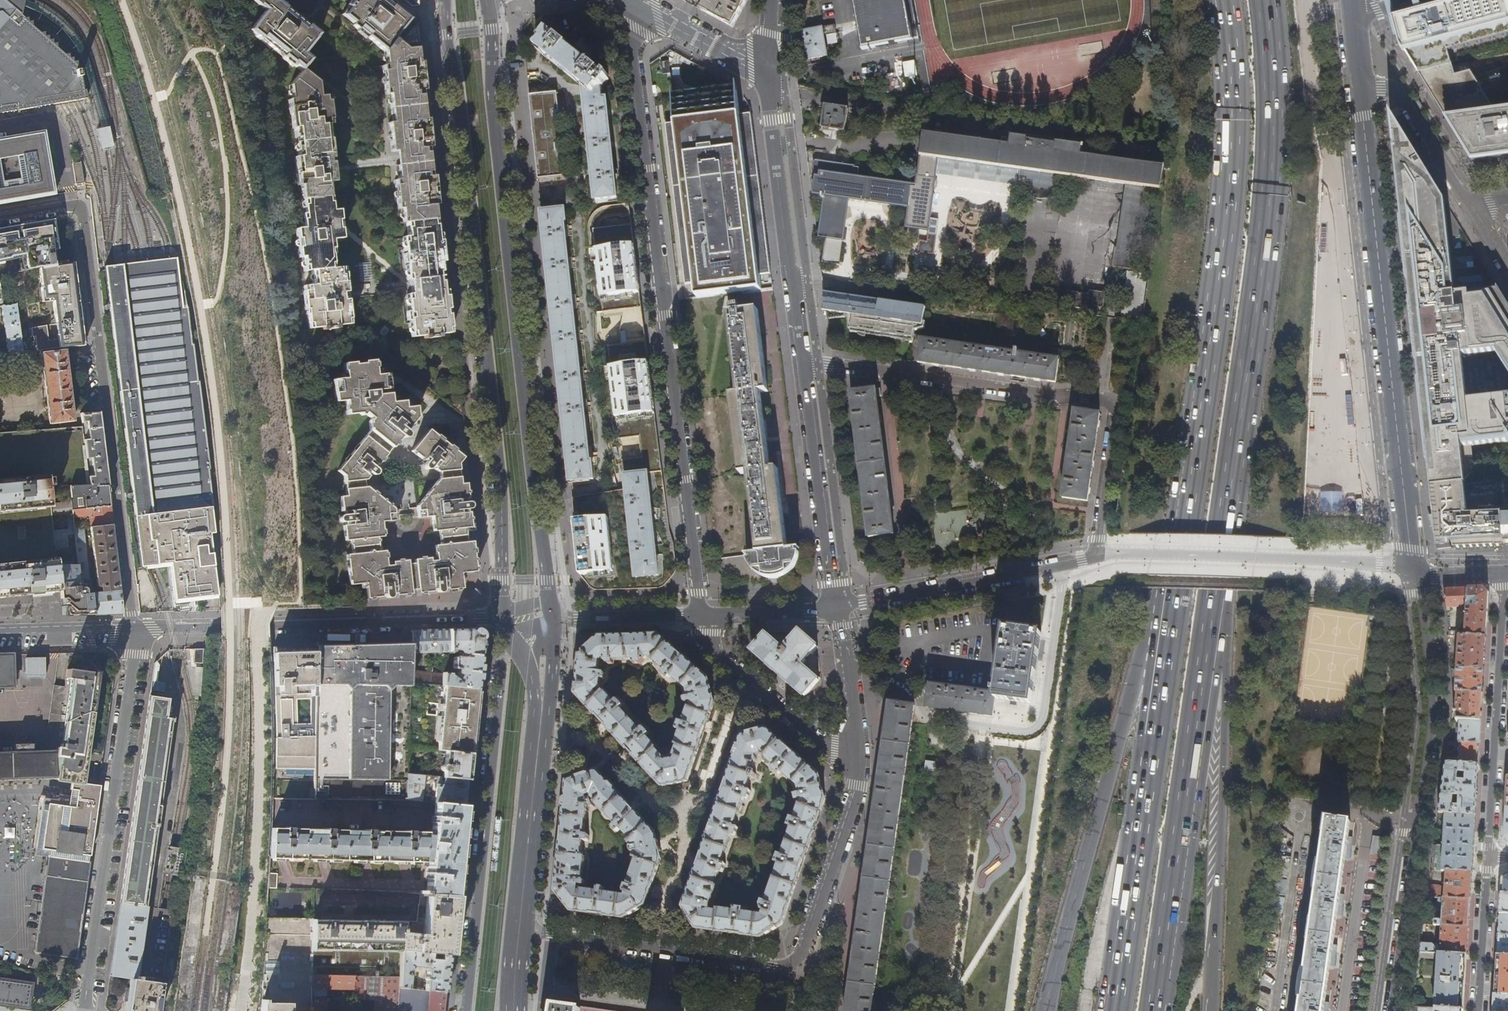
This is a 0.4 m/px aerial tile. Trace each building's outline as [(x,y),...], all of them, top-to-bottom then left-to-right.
[(61,102),(76,100),(87,98),(86,89),(83,89),(81,76),(79,76),(77,66),(24,19),(7,4),(2,0),(0,0),(0,113),(61,102)] [(24,19),(28,1),(25,0),(8,0),(7,4),(24,19)] [(252,3),(264,12),(249,31),(259,40),(261,39),(283,56),(281,57),(293,66),(294,65),(301,71),(302,70),(307,64),(310,59),(303,54),(319,34),(307,25),(306,27),(284,9),(285,8),(275,0),(273,0),(273,1),(272,0),(254,0),(252,3)] [(411,19),(410,19),(408,17),(396,7),(387,0),(353,0),(348,7),(342,15),(354,24),(353,26),(362,33),(370,40),(384,51),(394,40),(397,35),(411,19)] [(733,28),(748,0),(719,0),(707,0),(706,1),(704,0),(699,9),(704,12),(729,25),(733,28)] [(861,50),(912,41),(905,0),(852,0),(861,50)] [(1387,8),(1390,22),(1393,21),(1397,20),(1393,6),(1391,0),(1384,0),(1387,8)] [(1507,36),(1507,0),(1469,0),(1410,16),(1397,20),(1393,21),(1398,42),(1411,63),(1416,60),(1421,68),(1416,71),(1418,74),(1443,67),(1443,66),(1453,63),(1450,52),(1507,36)] [(403,40),(417,23),(411,19),(397,35),(403,40)] [(584,85),(596,202),(618,200),(615,178),(617,178),(617,174),(615,174),(612,146),(614,146),(613,142),(611,142),(608,114),(610,114),(610,110),(608,110),(607,99),(604,99),(602,87),(609,78),(607,76),(609,74),(606,72),(604,74),(600,71),(601,70),(598,67),(598,66),(594,63),(594,64),(565,42),(566,41),(562,38),(562,39),(558,36),(562,32),(550,23),(533,45),(584,85)] [(834,26),(825,27),(826,45),(835,44),(834,26)] [(803,31),(808,59),(827,56),(822,27),(803,31)] [(389,94),(390,108),(422,105),(421,91),(424,91),(424,90),(422,90),(421,77),(423,76),(421,62),(418,62),(416,48),(406,49),(394,40),(384,51),(385,65),(382,66),(385,95),(389,94)] [(1421,68),(1416,60),(1411,63),(1416,71),(1421,68)] [(904,77),(916,76),(914,61),(903,62),(904,77)] [(669,62),(662,62),(663,75),(671,74),(669,62)] [(1421,79),(1425,85),(1457,76),(1453,63),(1443,66),(1443,67),(1418,74),(1421,79)] [(317,82),(306,74),(307,73),(307,64),(302,70),(301,71),(289,85),(291,100),(288,100),(290,114),(291,114),(293,128),(294,128),(296,143),(328,139),(327,125),(330,124),(327,96),(318,96),(317,82)] [(1495,113),(1470,72),(1457,76),(1425,85),(1436,103),(1444,117),(1457,137),(1473,163),(1478,172),(1507,165),(1507,109),(1495,113)] [(557,92),(529,95),(538,180),(566,177),(557,92)] [(695,284),(697,298),(761,290),(760,276),(771,274),(771,269),(764,217),(759,178),(753,123),(752,113),(740,115),(737,93),(673,100),(675,123),(665,124),(685,285),(695,284)] [(427,119),(424,119),(422,105),(390,108),(392,123),(388,123),(391,152),(398,151),(399,161),(399,165),(428,162),(428,158),(427,148),(430,148),(428,133),(427,133),(426,120),(427,120),(427,119)] [(822,129),(844,133),(848,110),(825,107),(822,129)] [(1456,289),(1446,200),(1426,167),(1404,131),(1389,108),(1414,315),(1420,314),(1421,324),(1420,324),(1419,325),(1418,325),(1418,326),(1418,327),(1417,327),(1417,328),(1418,329),(1418,330),(1419,330),(1419,331),(1421,331),(1423,341),(1417,342),(1420,377),(1427,440),(1433,439),(1435,457),(1429,458),(1430,462),(1430,466),(1431,466),(1432,475),(1431,475),(1431,477),(1432,483),(1432,487),(1465,484),(1465,479),(1467,478),(1470,475),(1472,473),(1473,470),(1474,468),(1473,465),(1471,445),(1507,441),(1507,395),(1466,400),(1461,351),(1496,350),(1507,370),(1507,307),(1493,284),(1456,289)] [(110,129),(98,132),(102,152),(114,149),(110,129)] [(18,202),(51,197),(57,196),(45,131),(0,138),(0,205),(18,202)] [(1018,191),(1020,192),(1024,194),(1031,198),(1035,199),(1040,200),(1047,200),(1051,199),(1059,197),(1062,198),(1065,176),(1128,185),(1120,249),(1116,249),(1114,267),(1135,270),(1138,252),(1143,252),(1152,189),(1162,190),(1165,167),(1081,155),(1082,145),(1011,135),(1010,144),(919,131),(916,154),(911,189),(869,184),(834,179),(836,166),(821,165),(820,177),(816,177),(815,182),(813,195),(824,195),(819,237),(826,238),(822,263),(839,265),(848,199),(909,207),(906,228),(928,231),(939,158),(1021,169),(1018,191)] [(834,150),(835,139),(822,138),(821,149),(834,150)] [(328,139),(296,143),(297,157),(295,157),(298,186),(300,186),(302,200),(303,199),(329,197),(327,182),(334,182),(330,139),(328,139)] [(81,162),(72,164),(76,184),(84,183),(81,162)] [(428,162),(399,165),(396,166),(398,180),(394,180),(397,208),(389,209),(389,210),(401,209),(402,223),(406,222),(435,219),(433,205),(436,205),(433,176),(430,177),(428,162)] [(329,197),(303,199),(304,214),(301,214),(303,228),(295,229),(299,258),(302,258),(303,272),(311,271),(332,269),(330,255),(333,254),(331,240),(341,239),(338,210),(331,211),(329,197)] [(627,489),(638,576),(659,574),(648,471),(662,469),(629,203),(606,206),(602,207),(599,208),(598,209),(596,210),(594,212),(592,214),(591,215),(590,217),(588,220),(587,225),(593,224),(603,307),(616,306),(616,308),(626,307),(628,326),(620,327),(622,339),(607,340),(619,438),(640,435),(642,457),(622,459),(623,474),(625,474),(627,489)] [(567,231),(565,231),(564,221),(566,221),(565,210),(542,212),(544,235),(547,258),(552,305),(555,334),(557,359),(560,387),(563,415),(567,447),(570,475),(571,482),(593,479),(592,462),(590,462),(589,453),(590,452),(591,452),(591,451),(591,448),(588,449),(585,413),(587,413),(586,409),(585,408),(584,408),(581,382),(584,381),(584,378),(583,377),(582,376),(581,376),(577,340),(580,340),(579,338),(579,337),(577,336),(576,336),(573,309),(576,308),(576,306),(575,305),(575,304),(573,304),(569,268),(572,268),(572,265),(571,265),(570,264),(569,264),(566,236),(568,236),(568,233),(568,232),(567,231)] [(436,233),(435,219),(406,222),(408,237),(393,238),(393,239),(403,238),(404,252),(405,252),(407,265),(406,265),(407,280),(409,280),(441,277),(440,263),(442,263),(441,248),(439,248),(437,234),(439,234),(439,233),(436,233)] [(59,264),(54,220),(0,230),(0,265),(27,260),(29,269),(39,267),(59,264)] [(238,229),(240,244),(253,242),(251,228),(238,229)] [(152,262),(139,263),(126,264),(111,266),(106,267),(134,500),(135,509),(193,501),(184,432),(185,431),(206,428),(200,382),(199,382),(195,345),(193,346),(189,308),(184,308),(178,259),(169,260),(152,262)] [(77,289),(74,262),(59,265),(59,264),(39,267),(43,288),(44,288),(46,299),(54,297),(59,324),(34,328),(36,336),(38,336),(39,351),(73,346),(73,347),(85,345),(83,333),(77,289)] [(332,269),(311,271),(312,285),(303,286),(304,291),(302,291),(304,310),(306,310),(308,329),(322,328),(322,331),(337,329),(336,326),(349,325),(348,310),(346,310),(343,282),(345,282),(343,268),(332,269)] [(442,284),(441,277),(409,280),(410,288),(410,294),(407,294),(411,337),(423,336),(423,339),(427,339),(427,336),(435,335),(435,338),(439,338),(439,335),(450,334),(449,319),(447,319),(446,306),(447,305),(446,291),(443,291),(442,284)] [(921,318),(923,299),(884,294),(856,290),(856,291),(830,287),(829,304),(829,305),(829,314),(848,318),(848,323),(851,324),(851,329),(850,334),(865,336),(866,332),(868,333),(878,334),(885,335),(895,336),(902,337),(912,339),(914,330),(915,330),(922,325),(923,318),(921,318)] [(1066,307),(1091,310),(1092,306),(1103,308),(1105,293),(1089,291),(1089,294),(1068,291),(1066,307)] [(224,310),(230,309),(227,296),(221,297),(224,310)] [(4,306),(2,306),(9,355),(24,353),(20,330),(18,317),(16,304),(4,306)] [(748,473),(759,554),(788,551),(778,469),(770,470),(761,393),(768,392),(758,310),(729,314),(738,395),(731,396),(740,474),(748,473)] [(1414,315),(1412,315),(1415,342),(1417,342),(1423,341),(1421,331),(1419,331),(1419,330),(1418,330),(1418,329),(1417,328),(1417,327),(1418,327),(1418,326),(1418,325),(1419,325),(1420,324),(1421,324),(1420,314),(1414,315)] [(22,317),(18,317),(20,330),(28,329),(27,322),(22,322),(22,317)] [(1051,382),(1056,383),(1059,360),(921,340),(918,362),(945,366),(977,371),(1003,375),(1028,379),(1051,382)] [(71,402),(67,371),(67,363),(66,363),(65,351),(42,354),(43,366),(44,372),(48,407),(49,413),(50,424),(73,421),(72,410),(71,402)] [(366,590),(365,590),(366,603),(370,603),(369,594),(380,593),(380,602),(389,601),(389,600),(391,599),(391,601),(401,600),(401,595),(407,594),(407,599),(413,598),(412,592),(418,591),(419,598),(424,597),(423,592),(430,592),(430,597),(440,596),(441,594),(442,594),(442,595),(451,594),(451,589),(453,589),(453,593),(458,593),(458,589),(460,589),(460,594),(464,593),(462,579),(461,579),(461,574),(465,574),(465,575),(479,573),(479,569),(473,569),(473,568),(477,568),(476,561),(472,561),(472,560),(474,560),(474,556),(471,556),(471,554),(475,554),(474,546),(470,546),(470,545),(473,545),(473,542),(467,543),(466,529),(471,529),(471,526),(468,526),(468,525),(472,525),(471,517),(467,517),(467,515),(469,515),(469,513),(466,513),(466,510),(469,510),(471,507),(472,506),(472,505),(469,503),(468,503),(465,503),(465,500),(468,500),(468,498),(465,498),(464,486),(467,486),(466,484),(460,484),(458,465),(463,459),(428,431),(411,452),(423,461),(424,460),(427,462),(424,464),(424,466),(424,468),(425,469),(427,470),(430,469),(432,467),(435,469),(434,470),(438,473),(439,473),(440,480),(439,480),(418,508),(419,520),(432,518),(433,518),(434,533),(440,532),(441,546),(436,547),(437,559),(415,561),(416,565),(409,565),(408,562),(387,564),(386,552),(380,552),(378,538),(384,538),(383,523),(396,522),(395,510),(367,488),(365,488),(364,481),(366,481),(368,477),(367,476),(369,473),(372,476),(374,476),(376,476),(377,475),(378,474),(378,473),(377,471),(377,470),(374,467),(376,465),(377,466),(400,437),(402,438),(404,438),(406,438),(407,437),(407,434),(405,431),(416,418),(415,409),(412,407),(404,408),(403,402),(391,403),(390,394),(384,394),(384,390),(385,390),(385,391),(392,390),(391,385),(387,385),(386,378),(390,378),(390,373),(378,374),(378,375),(375,375),(374,370),(375,370),(374,358),(370,358),(370,361),(363,362),(363,364),(354,365),(354,363),(346,364),(346,361),(342,362),(343,374),(344,374),(345,380),(341,380),(341,379),(329,380),(330,384),(332,383),(335,403),(345,402),(347,416),(359,414),(362,417),(364,414),(370,419),(368,422),(369,431),(337,472),(344,477),(346,497),(340,498),(342,513),(344,513),(344,516),(343,516),(341,517),(340,518),(339,519),(340,521),(340,522),(341,523),(342,523),(345,523),(346,527),(344,527),(345,542),(351,542),(352,555),(347,556),(350,583),(347,583),(348,587),(355,586),(365,584),(366,590)] [(1309,418),(1338,420),(1340,373),(1311,371),(1309,418)] [(861,478),(869,537),(894,534),(877,397),(881,396),(880,389),(851,392),(861,478)] [(1062,498),(1088,501),(1088,497),(1091,476),(1095,451),(1098,427),(1100,414),(1075,410),(1074,413),(1062,498)] [(90,486),(89,486),(89,488),(108,487),(105,462),(102,439),(99,413),(81,415),(82,422),(88,422),(90,436),(84,437),(90,486)] [(1318,427),(1320,419),(1310,417),(1308,425),(1318,427)] [(84,437),(83,427),(39,431),(38,431),(0,434),(0,480),(49,475),(49,477),(52,477),(53,486),(50,486),(50,487),(70,487),(89,486),(90,486),(84,437)] [(211,470),(206,428),(185,431),(192,484),(211,482),(210,470),(211,470)] [(215,533),(212,508),(214,508),(211,482),(192,484),(185,431),(184,432),(193,501),(135,509),(142,567),(150,566),(171,564),(175,601),(219,596),(211,534),(215,533)] [(1331,481),(1333,436),(1310,435),(1308,480),(1331,481)] [(1427,440),(1426,440),(1428,458),(1429,458),(1435,457),(1433,439),(1427,440)] [(1507,477),(1507,465),(1484,468),(1486,482),(1495,481),(1495,478),(1507,477)] [(676,571),(662,469),(648,471),(659,574),(638,576),(639,587),(663,587),(669,584),(674,578),(676,571)] [(50,487),(50,486),(53,486),(52,477),(49,477),(49,475),(0,480),(0,511),(52,507),(50,487)] [(1435,500),(1466,497),(1465,484),(1432,487),(1431,487),(1433,507),(1436,506),(1435,500)] [(89,486),(70,487),(73,508),(73,511),(110,507),(109,497),(108,487),(89,488),(89,486)] [(638,576),(627,489),(571,496),(582,575),(587,581),(592,586),(599,588),(639,587),(638,576)] [(1437,538),(1503,536),(1503,513),(1498,514),(1498,524),(1495,524),(1495,514),(1468,515),(1466,497),(1435,500),(1436,506),(1433,507),(1434,513),(1436,513),(1438,531),(1436,531),(1437,538)] [(1021,528),(1029,528),(1031,506),(1023,505),(1021,528)] [(52,507),(0,511),(0,566),(57,560),(52,507)] [(110,507),(73,511),(73,518),(92,515),(93,519),(90,519),(97,585),(98,586),(101,586),(102,592),(93,593),(95,612),(95,615),(102,615),(105,615),(116,614),(123,614),(117,565),(110,507)] [(441,546),(440,532),(434,533),(433,518),(432,518),(419,520),(406,521),(396,522),(383,523),(384,538),(378,538),(380,552),(386,552),(387,564),(408,562),(409,565),(416,565),(415,561),(437,559),(436,547),(441,546)] [(78,566),(80,580),(81,580),(89,580),(84,528),(75,529),(78,566)] [(798,554),(797,549),(788,551),(759,554),(718,559),(718,563),(719,565),(719,567),(720,570),(721,571),(722,573),(724,576),(726,577),(728,578),(730,580),(732,581),(734,581),(737,582),(770,581),(770,579),(772,579),(773,580),(775,580),(776,580),(780,579),(782,578),(786,576),(789,574),(792,572),(795,569),(797,565),(798,562),(800,558),(800,553),(798,554)] [(57,560),(0,566),(0,596),(60,590),(57,566),(57,560)] [(81,613),(95,612),(93,593),(87,593),(86,589),(86,588),(85,588),(81,588),(81,580),(80,580),(78,566),(57,566),(60,590),(61,599),(70,598),(71,603),(75,602),(80,602),(81,613)] [(1484,587),(1445,589),(1447,601),(1448,610),(1451,610),(1451,607),(1457,607),(1458,607),(1460,605),(1460,604),(1468,604),(1466,632),(1466,635),(1487,637),(1488,614),(1490,593),(1484,587)] [(448,630),(449,652),(453,652),(457,653),(457,657),(468,658),(468,655),(480,656),(481,648),(482,637),(475,629),(448,630)] [(976,714),(993,717),(996,699),(1031,704),(1041,634),(1005,629),(997,690),(994,690),(994,694),(930,685),(927,708),(944,710),(976,714)] [(412,631),(411,643),(411,653),(449,652),(448,630),(431,630),(412,631)] [(795,688),(805,697),(820,679),(803,664),(818,649),(818,647),(800,632),(799,632),(785,648),(769,634),(753,651),(761,658),(795,688)] [(1486,658),(1487,637),(1466,635),(1461,635),(1459,668),(1485,669),(1486,658)] [(628,637),(599,638),(596,641),(587,650),(581,655),(577,694),(663,786),(687,781),(689,776),(705,728),(714,703),(707,679),(696,669),(658,636),(628,637)] [(410,682),(411,653),(411,643),(389,643),(340,644),(329,645),(317,645),(315,798),(405,800),(406,774),(407,748),(410,682)] [(278,649),(278,652),(274,652),(276,738),(275,769),(314,769),(316,648),(305,648),(282,649),(280,649),(278,649)] [(193,663),(203,663),(204,649),(194,649),(193,663)] [(14,687),(13,654),(0,655),(0,688),(14,687)] [(480,664),(480,656),(468,655),(468,658),(457,657),(454,656),(452,668),(454,670),(450,673),(443,672),(441,685),(477,689),(478,681),(479,675),(480,664)] [(49,658),(30,657),(29,677),(49,678),(49,658)] [(1484,684),(1485,669),(1459,668),(1457,691),(1459,691),(1484,693),(1484,684)] [(57,776),(57,780),(71,782),(81,784),(97,674),(68,670),(65,687),(55,686),(45,753),(0,754),(0,779),(57,776)] [(441,685),(410,682),(407,748),(445,751),(470,753),(472,739),(475,708),(477,689),(441,685)] [(1483,708),(1484,693),(1459,691),(1457,719),(1461,719),(1482,720),(1483,708)] [(127,856),(120,903),(145,906),(172,719),(164,718),(166,699),(149,697),(147,710),(140,761),(134,803),(127,856)] [(915,706),(885,702),(884,709),(888,710),(882,756),(879,779),(863,898),(847,1010),(873,1010),(915,706)] [(1481,734),(1482,720),(1461,719),(1460,732),(1458,733),(1458,735),(1460,735),(1460,742),(1481,742),(1481,734)] [(710,831),(704,849),(698,867),(692,885),(684,907),(697,928),(728,933),(761,937),(782,924),(786,913),(797,882),(803,864),(810,844),(825,799),(819,775),(766,730),(743,736),(737,754),(727,783),(710,831)] [(1480,755),(1481,742),(1460,742),(1450,741),(1449,747),(1460,748),(1460,758),(1449,757),(1448,763),(1479,764),(1480,755)] [(469,765),(470,753),(445,751),(444,765),(442,765),(441,766),(440,768),(436,768),(436,777),(467,780),(469,765)] [(1478,791),(1479,764),(1448,763),(1447,762),(1440,812),(1446,813),(1476,814),(1478,791)] [(598,773),(568,782),(564,817),(558,875),(556,891),(572,911),(592,914),(624,918),(645,905),(650,891),(656,873),(661,859),(656,834),(598,773)] [(436,777),(406,774),(405,800),(445,804),(445,800),(451,800),(451,805),(465,806),(466,794),(467,780),(436,777)] [(97,799),(99,786),(81,784),(71,782),(70,790),(73,790),(69,813),(58,811),(58,816),(41,814),(36,848),(51,850),(50,858),(88,863),(89,858),(97,799)] [(451,805),(445,804),(435,803),(433,816),(432,816),(431,823),(433,823),(432,833),(412,832),(412,831),(405,831),(405,832),(372,831),(372,830),(365,830),(365,831),(332,830),(332,828),(324,828),(324,829),(291,828),(291,827),(285,827),(285,828),(272,828),(271,858),(429,863),(428,873),(426,873),(425,879),(427,879),(426,891),(421,891),(421,893),(455,896),(456,887),(465,806),(451,805)] [(1474,846),(1476,814),(1446,813),(1445,836),(1442,835),(1442,839),(1445,839),(1443,870),(1447,870),(1473,871),(1474,846)] [(1330,1003),(1325,1002),(1330,965),(1335,965),(1338,945),(1333,945),(1337,914),(1342,915),(1345,895),(1340,894),(1346,857),(1350,858),(1353,838),(1348,837),(1350,822),(1327,819),(1325,836),(1317,889),(1309,946),(1301,1007),(1300,1010),(1328,1010),(1330,1003)] [(50,858),(51,850),(36,848),(35,856),(50,858)] [(37,952),(75,957),(77,938),(83,900),(88,863),(50,858),(37,952)] [(1472,886),(1473,871),(1447,870),(1446,885),(1444,884),(1444,887),(1446,887),(1445,898),(1471,900),(1472,886)] [(242,885),(226,883),(209,1005),(208,1010),(223,1010),(242,885)] [(1428,897),(1439,898),(1440,886),(1430,885),(1428,897)] [(454,907),(455,896),(421,893),(421,895),(427,896),(423,933),(403,931),(403,921),(312,919),(311,974),(312,974),(354,975),(399,977),(400,949),(449,954),(452,928),(454,907)] [(1470,915),(1471,900),(1445,898),(1439,898),(1439,904),(1434,903),(1434,910),(1444,911),(1443,922),(1442,922),(1441,920),(1436,920),(1436,925),(1469,927),(1470,915)] [(131,979),(139,980),(139,977),(137,976),(147,907),(145,906),(120,903),(120,908),(115,941),(110,976),(131,979)] [(1499,934),(1507,935),(1507,913),(1500,913),(1499,924),(1499,934)] [(312,919),(312,918),(267,917),(262,1000),(261,1010),(311,1010),(312,974),(311,974),(312,919)] [(1468,944),(1469,927),(1436,925),(1435,937),(1442,938),(1441,947),(1437,947),(1433,944),(1422,943),(1420,952),(1439,953),(1468,954),(1468,944)] [(1498,954),(1507,955),(1507,935),(1499,934),(1498,944),(1498,954)] [(447,979),(449,954),(400,949),(399,977),(398,988),(416,989),(416,984),(409,984),(410,966),(427,967),(425,990),(445,992),(447,979)] [(1467,966),(1468,954),(1439,953),(1436,1008),(1464,1010),(1465,1003),(1466,988),(1467,966)] [(1498,954),(1496,972),(1495,994),(1507,995),(1507,955),(1498,954)] [(398,988),(399,977),(354,975),(312,974),(311,1010),(397,1010),(398,988)] [(17,1006),(29,1008),(33,983),(0,979),(0,1004),(17,1006)] [(139,980),(131,979),(126,1010),(157,1010),(162,983),(139,980)] [(416,989),(398,988),(397,1010),(443,1010),(444,1006),(445,992),(425,990),(416,989)] [(1494,1010),(1507,1010),(1507,995),(1495,994),(1495,1004),(1494,1010)]
